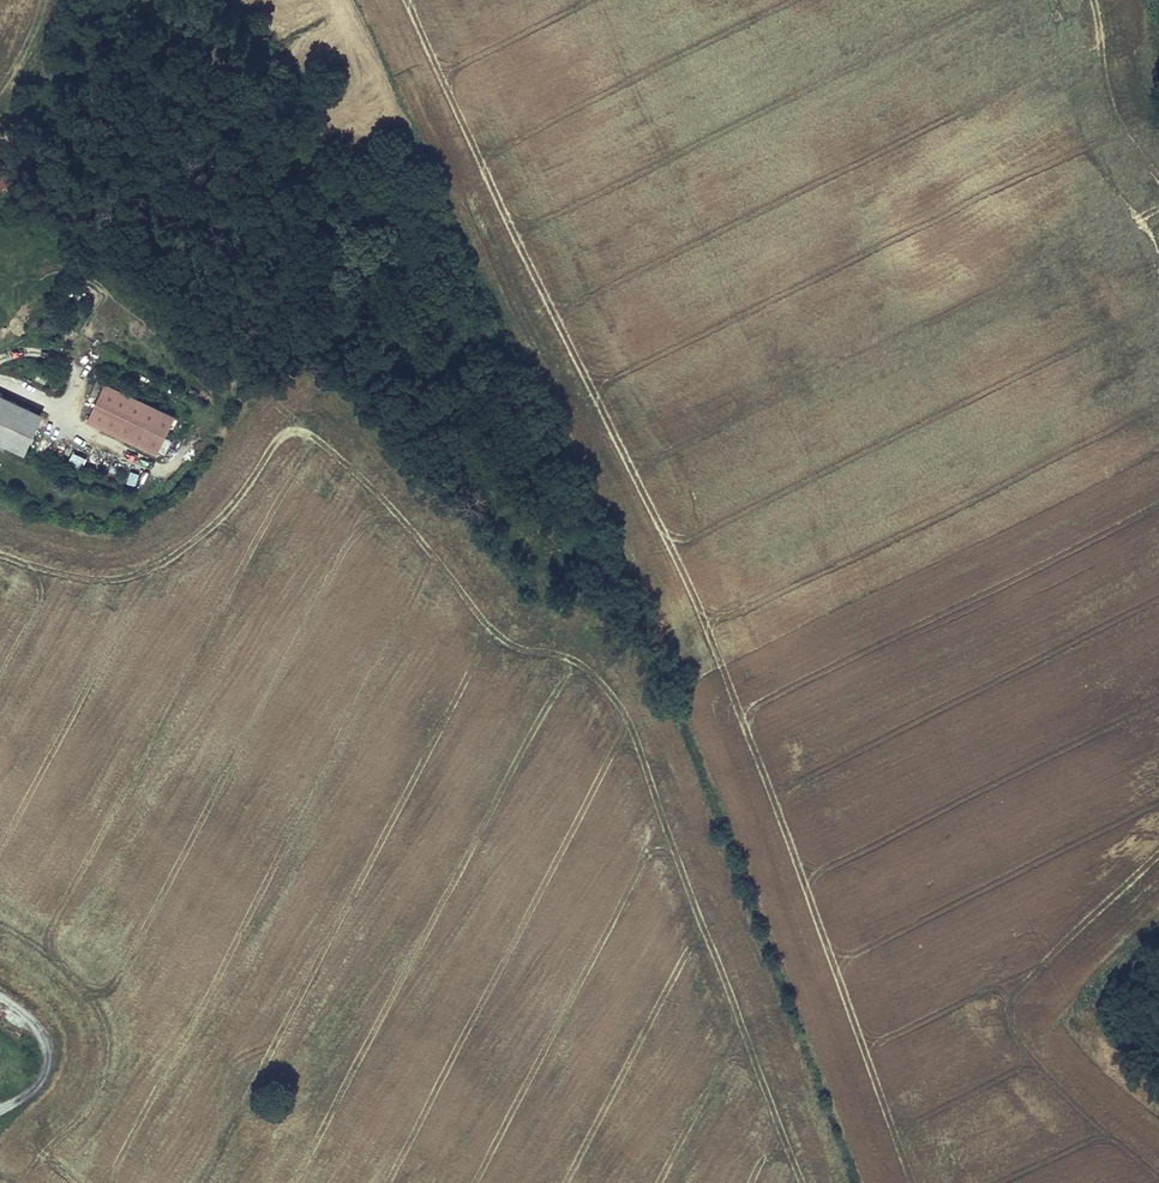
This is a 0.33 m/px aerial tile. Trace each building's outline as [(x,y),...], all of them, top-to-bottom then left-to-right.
[(108,382),(89,420),(157,453),(176,415),(108,382)] [(43,413),(0,393),(0,444),(24,455),(43,413)] [(82,468),(86,458),(73,452),(68,462),(82,468)] [(129,471),(127,484),(137,486),(139,473),(129,471)]
